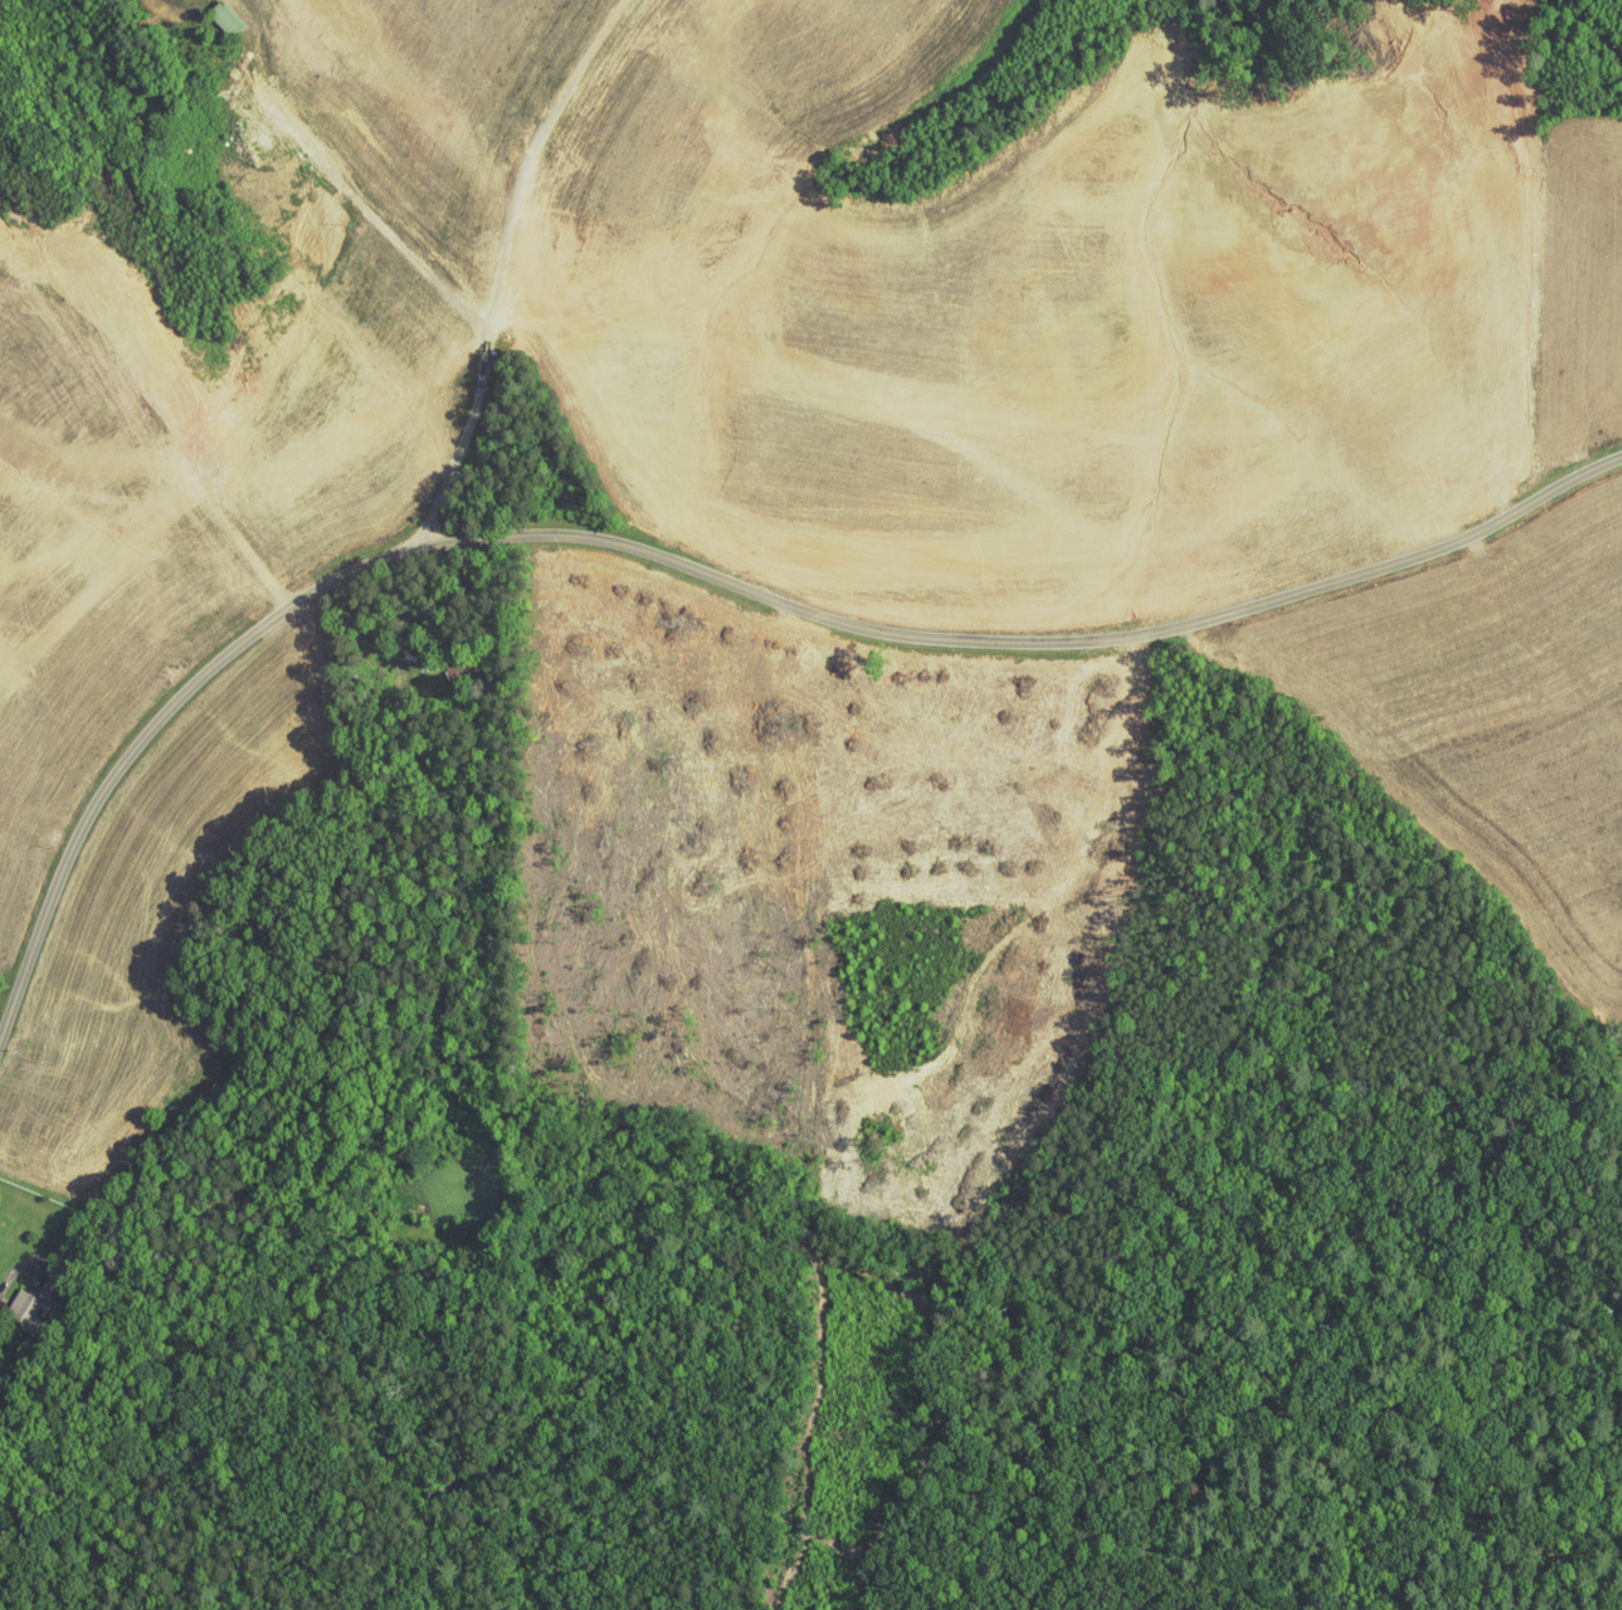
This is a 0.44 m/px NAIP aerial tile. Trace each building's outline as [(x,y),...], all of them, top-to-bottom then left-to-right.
[(17,1324),(28,1328),(34,1311),(27,1309),(34,1289),(10,1281),(2,1306),(21,1312),(17,1324)]
